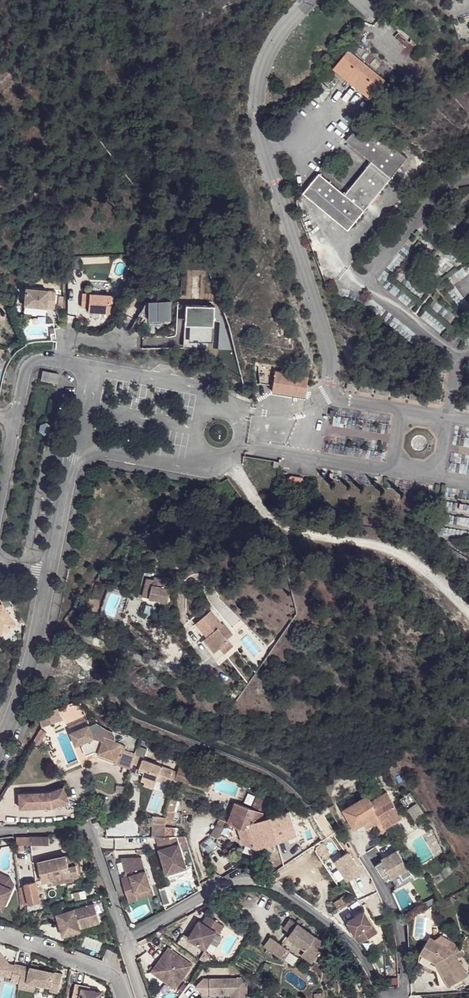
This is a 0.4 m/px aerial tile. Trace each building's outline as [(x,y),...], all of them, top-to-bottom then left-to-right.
[(391,83),(356,53),(340,73),(376,101),(391,83)] [(414,161),(369,125),(353,144),(378,165),(350,197),(326,177),(310,197),(353,233),(414,161)] [(56,294),(26,291),(25,308),(47,310),(55,311),(56,294)] [(112,297),(83,296),(82,309),(89,309),(89,314),(110,315),(112,297)] [(170,303),(146,303),(140,314),(149,319),(148,323),(170,323),(170,303)] [(214,306),(185,305),(183,347),(212,348),(214,306)] [(47,310),(25,308),(24,316),(46,318),(47,310)] [(306,375),(273,369),(270,388),(303,393),(306,375)] [(57,383),(59,383),(61,374),(45,371),(43,379),(57,383)] [(303,393),(270,388),(270,391),(302,396),(303,393)] [(285,488),(287,491),(298,493),(301,490),(303,480),(300,477),(289,475),(286,477),(285,488)] [(151,585),(170,588),(171,583),(164,582),(164,578),(153,577),(152,580),(151,585)] [(262,586),(265,580),(259,577),(256,583),(262,586)] [(142,596),(149,598),(151,585),(152,580),(145,578),(142,596)] [(167,602),(170,588),(151,585),(149,598),(167,602)] [(2,635),(16,625),(0,601),(0,633),(2,635)] [(205,642),(223,656),(234,647),(220,629),(224,626),(213,612),(195,627),(207,640),(205,642)] [(218,660),(223,656),(205,642),(204,643),(218,660)] [(63,719),(58,708),(48,713),(52,724),(63,719)] [(52,724),(48,713),(37,717),(43,728),(52,724)] [(135,755),(136,753),(125,749),(127,745),(115,741),(116,737),(116,735),(115,734),(114,731),(109,729),(98,723),(94,714),(87,717),(91,725),(72,733),(77,746),(82,744),(87,756),(96,751),(96,753),(117,760),(117,762),(131,767),(132,766),(135,755)] [(117,760),(96,753),(96,755),(97,756),(98,757),(116,763),(117,762),(117,760)] [(160,767),(161,765),(144,759),(144,758),(135,755),(132,766),(134,767),(146,771),(145,774),(156,778),(160,767)] [(160,767),(156,778),(158,779),(157,782),(163,785),(165,782),(169,783),(168,786),(166,791),(171,792),(180,796),(182,790),(193,793),(197,781),(179,775),(168,771),(169,769),(160,767)] [(206,775),(204,783),(202,789),(210,792),(215,778),(206,775)] [(197,781),(193,793),(199,796),(202,789),(204,783),(197,781)] [(367,793),(344,809),(356,826),(370,817),(374,822),(382,816),(387,823),(402,813),(385,789),(371,798),(367,793)] [(20,795),(20,810),(43,810),(43,811),(44,812),(45,813),(46,813),(47,814),(48,814),(49,813),(50,813),(50,812),(51,812),(51,811),(51,810),(53,810),(70,805),(65,790),(50,795),(20,795)] [(249,808),(259,812),(261,808),(264,798),(264,796),(265,795),(254,791),(249,808)] [(409,792),(400,799),(415,819),(424,813),(409,792)] [(228,823),(239,828),(244,844),(256,849),(248,825),(258,822),(262,813),(259,812),(249,808),(235,803),(228,823)] [(248,825),(256,849),(306,833),(303,824),(300,815),(298,815),(295,808),(288,812),(264,820),(258,822),(248,825)] [(154,827),(166,827),(166,817),(156,817),(156,824),(154,824),(154,827)] [(220,819),(212,832),(219,838),(228,824),(220,819)] [(154,827),(154,837),(159,837),(166,837),(166,827),(154,827)] [(166,837),(159,837),(163,850),(161,851),(168,874),(188,868),(180,844),(177,837),(166,837)] [(49,838),(17,839),(17,847),(24,847),(49,846),(49,838)] [(400,847),(384,857),(385,859),(378,863),(386,875),(391,871),(400,886),(418,876),(413,867),(403,851),(400,847)] [(408,848),(403,851),(413,867),(418,863),(408,848)] [(74,855),(67,857),(70,868),(76,866),(74,855)] [(67,877),(72,876),(70,868),(67,857),(39,863),(43,882),(49,881),(67,877)] [(143,857),(123,858),(127,873),(130,872),(130,875),(125,876),(122,877),(130,902),(139,899),(137,892),(152,887),(143,857)] [(76,866),(70,868),(72,876),(74,875),(75,879),(79,878),(76,866)] [(188,868),(168,874),(170,879),(189,872),(188,868)] [(11,891),(12,889),(12,888),(13,888),(13,887),(13,886),(13,884),(13,883),(12,883),(12,882),(11,881),(11,880),(10,879),(9,879),(2,875),(1,875),(0,875),(0,885),(11,891)] [(68,881),(67,877),(49,881),(50,886),(68,881)] [(26,886),(31,905),(42,903),(41,899),(37,882),(26,885),(26,886)] [(4,906),(11,891),(0,885),(0,904),(4,906)] [(27,906),(31,905),(26,886),(22,887),(27,906)] [(168,886),(161,888),(166,904),(174,902),(168,886)] [(152,887),(137,892),(139,899),(155,894),(152,887)] [(42,903),(31,905),(32,909),(46,906),(45,902),(44,902),(43,898),(41,899),(42,903)] [(93,905),(55,915),(61,937),(78,932),(78,929),(98,924),(93,905)] [(363,913),(346,923),(358,945),(376,935),(363,913)] [(202,925),(199,923),(188,941),(205,952),(216,935),(218,936),(224,928),(206,917),(202,925)] [(304,952),(303,954),(314,961),(325,946),(290,920),(283,930),(290,935),(287,939),(304,952)] [(437,935),(449,942),(452,936),(443,930),(437,935)] [(437,935),(432,932),(421,949),(442,961),(435,965),(448,989),(467,978),(453,952),(460,940),(452,936),(449,942),(437,935)] [(264,946),(263,948),(280,959),(281,958),(287,950),(270,938),(264,946)] [(442,961),(421,949),(418,955),(435,965),(442,961)] [(168,950),(152,974),(175,990),(191,967),(168,950)] [(303,954),(300,958),(311,965),(314,961),(303,954)] [(2,970),(8,965),(1,956),(0,957),(0,971),(2,970)] [(21,967),(13,966),(12,972),(11,978),(10,983),(18,985),(21,967)] [(29,969),(21,967),(18,985),(17,989),(25,991),(26,984),(34,985),(49,988),(48,992),(57,994),(61,976),(37,970),(29,969)] [(2,970),(0,971),(0,976),(11,978),(12,972),(2,970)] [(204,997),(230,997),(246,997),(246,986),(242,980),(203,981),(196,989),(204,997)] [(26,984),(25,991),(33,993),(34,985),(26,984)] [(71,997),(99,997),(100,993),(87,991),(80,989),(81,986),(73,985),(71,997)]
